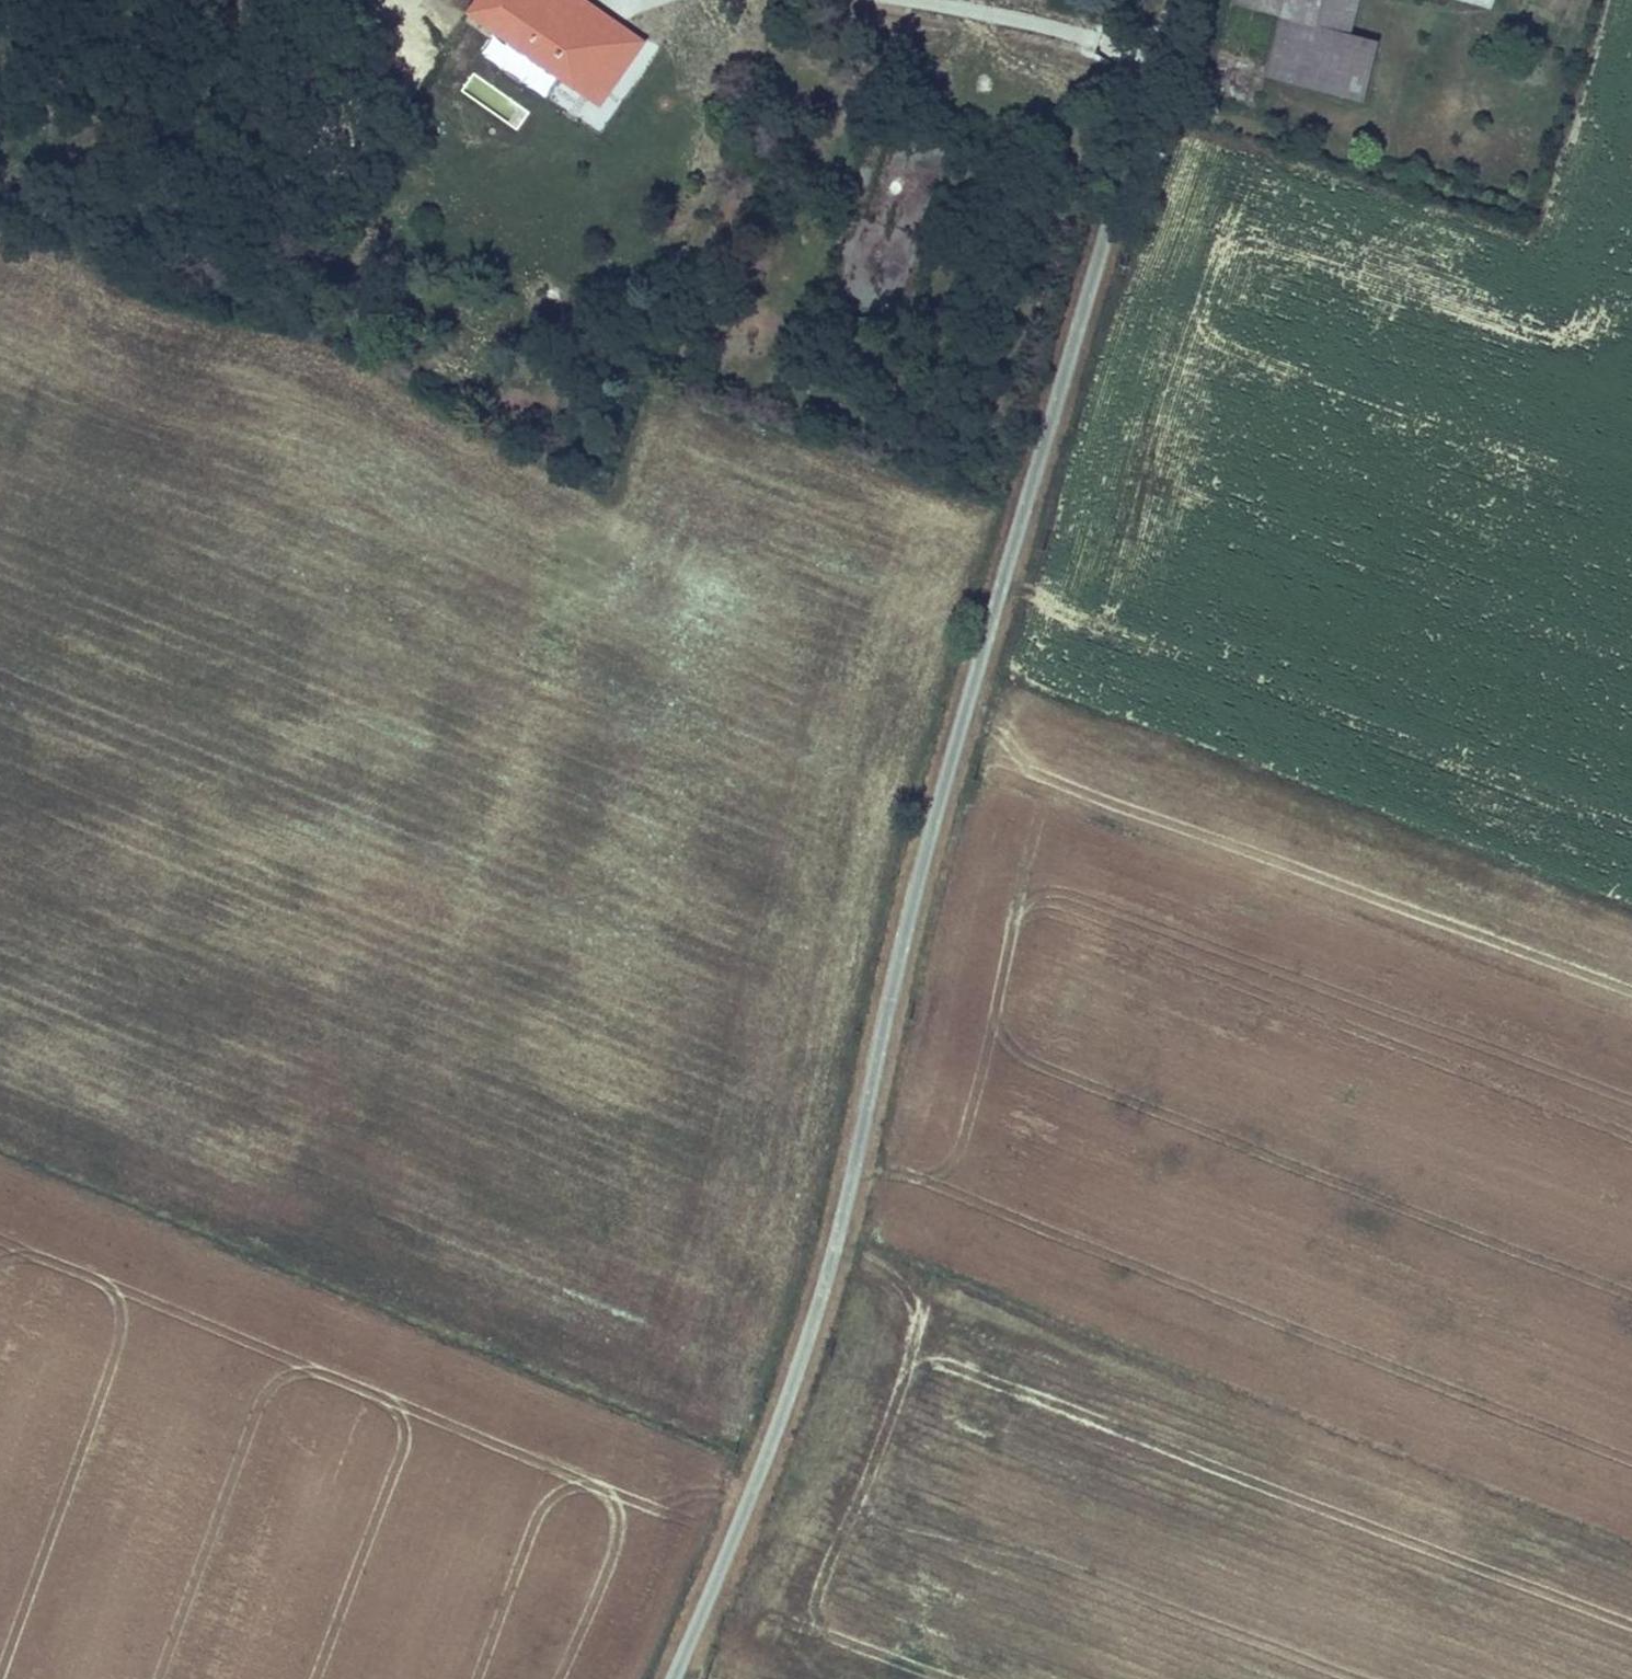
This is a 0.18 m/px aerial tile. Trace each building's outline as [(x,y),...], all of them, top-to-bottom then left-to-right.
[(607,46),(541,0),(479,0),(469,15),(576,89),(607,46)] [(622,24),(587,0),(541,0),(607,46),(622,24)] [(1319,27),(1326,0),(1238,0),(1237,3),(1319,27)] [(1355,36),(1366,0),(1326,0),(1319,27),(1355,36)] [(1272,75),(1367,101),(1383,43),(1355,36),(1319,27),(1237,3),(1225,49),(1275,63),(1272,75)] [(492,35),(484,47),(503,60),(511,48),(492,35)] [(603,109),(634,65),(607,46),(576,89),(603,109)]
